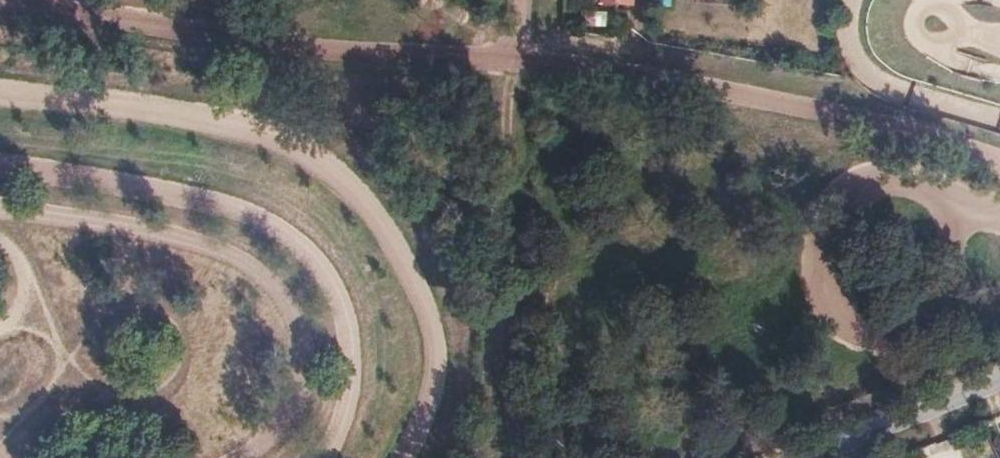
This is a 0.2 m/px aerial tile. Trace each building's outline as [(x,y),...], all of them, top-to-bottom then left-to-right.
[(905,453),(906,457),(962,457),(956,437),(905,453)]
